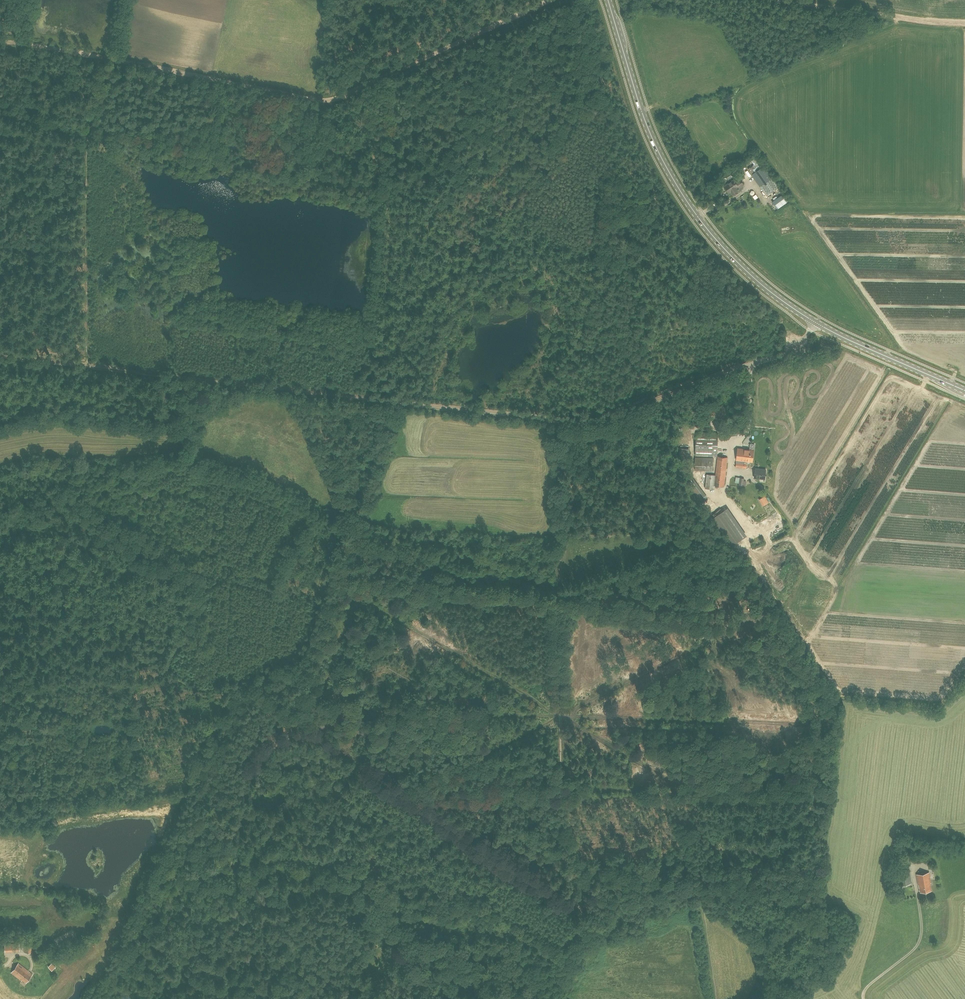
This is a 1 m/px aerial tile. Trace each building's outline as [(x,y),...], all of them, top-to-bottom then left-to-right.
[(748,169),(752,174),(751,174),(766,195),(780,185),(765,164),(762,166),(761,164),(763,163),(757,154),(750,158),(724,174),(727,180),(733,176),(732,175),(749,165),(748,164),(752,162),(754,164),(748,169)] [(734,180),(724,186),(729,193),(731,191),(733,195),(738,191),(736,188),(738,186),(739,187),(744,184),(740,179),(736,182),(734,180)] [(717,456),(718,433),(696,432),(695,455),(717,456)] [(679,448),(679,464),(689,464),(690,448),(679,448)] [(738,448),(736,460),(740,460),(739,462),(737,462),(736,467),(746,468),(747,465),(750,466),(750,461),(753,462),(754,450),(738,448)] [(713,464),(713,457),(695,457),(695,470),(705,470),(705,472),(711,472),(711,475),(707,474),(705,488),(714,489),(715,485),(724,486),(728,457),(718,456),(717,465),(713,464)] [(766,470),(755,468),(754,477),(765,479),(766,470)] [(911,884),(909,869),(898,871),(900,885),(911,884)] [(931,883),(929,872),(917,874),(918,885),(919,885),(920,892),(931,891),(930,883),(931,883)] [(24,942),(24,953),(29,953),(29,955),(33,956),(33,942),(24,942)] [(32,975),(28,972),(29,971),(19,963),(11,972),(22,980),(26,983),(32,975)]
